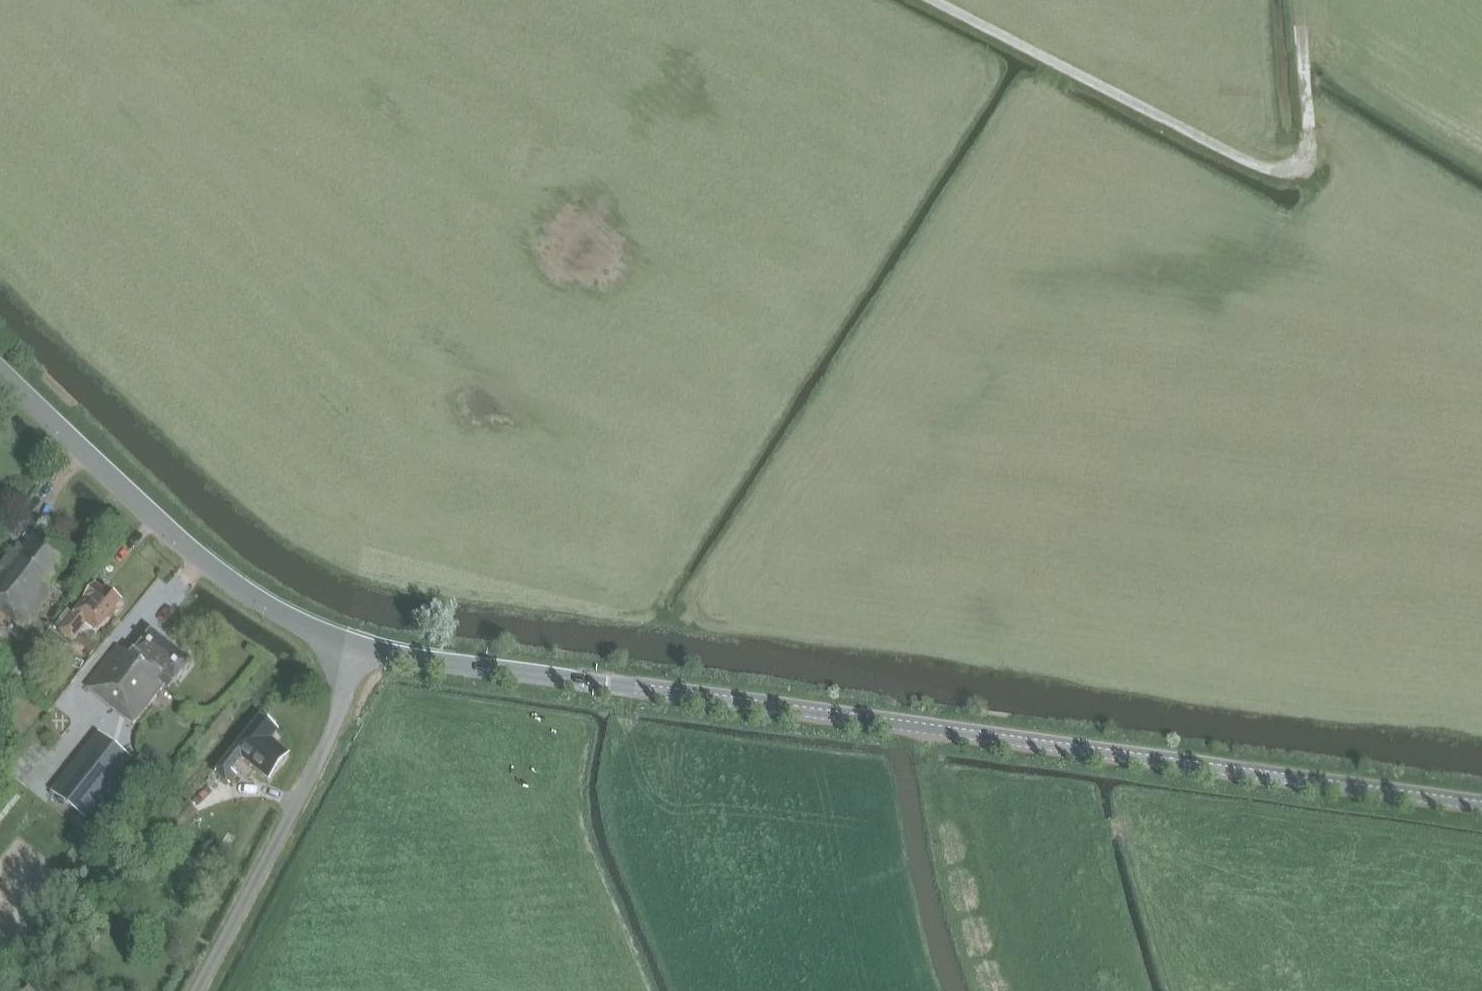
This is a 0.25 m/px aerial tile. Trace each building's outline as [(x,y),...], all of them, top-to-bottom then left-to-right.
[(39,529),(17,555),(12,551),(0,566),(0,627),(8,618),(24,633),(57,591),(50,585),(73,556),(39,529)] [(103,593),(96,587),(85,600),(85,601),(73,615),(67,610),(59,620),(65,625),(66,626),(60,633),(73,644),(80,637),(88,627),(97,634),(121,603),(105,591),(103,593)] [(191,663),(151,632),(131,658),(116,646),(85,687),(134,725),(163,686),(169,691),(174,684),(191,663)] [(277,733),(260,719),(235,750),(235,749),(215,774),(229,784),(236,775),(231,771),(240,760),(257,774),(258,773),(268,782),(288,756),(270,741),(277,733)] [(96,732),(50,790),(86,819),(132,760),(96,732)] [(100,935),(88,927),(83,935),(94,943),(100,935)]
